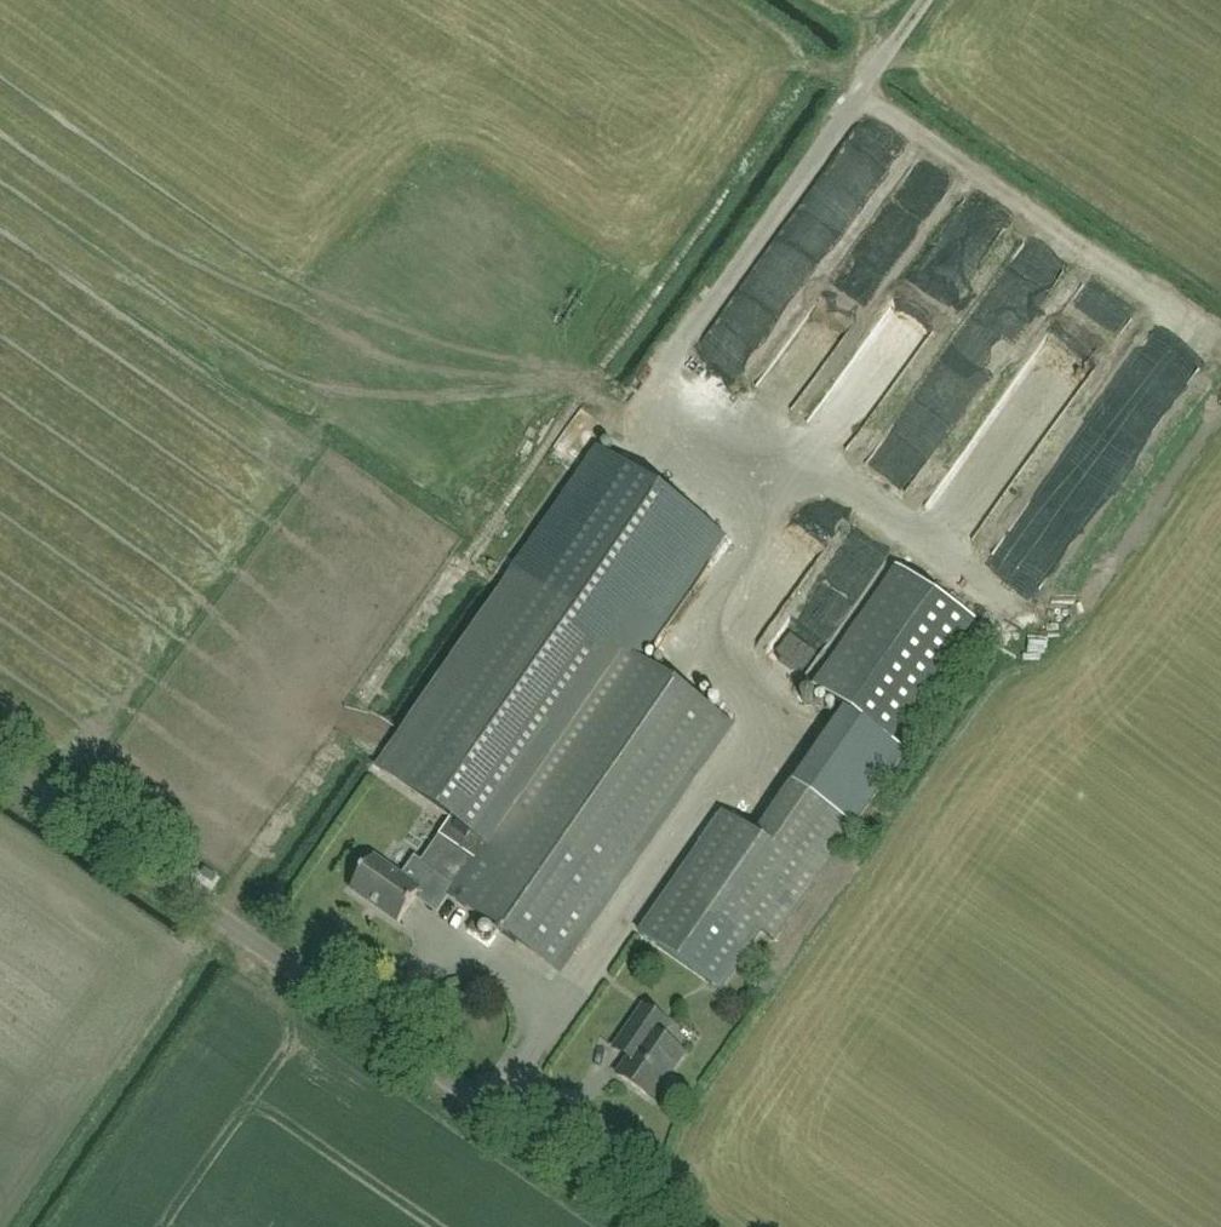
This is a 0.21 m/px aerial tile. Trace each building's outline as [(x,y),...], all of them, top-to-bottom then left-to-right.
[(779,559),(811,582),(831,554),(799,531),(779,559)] [(976,625),(897,570),(814,689),(893,744),(976,625)] [(734,727),(621,648),(518,576),(383,768),(471,829),(458,847),(475,859),(456,886),(449,895),(561,973),(734,727)] [(792,784),(755,837),(724,815),(641,935),(721,991),(762,931),(775,941),(854,827),(792,784)] [(399,923),(435,872),(456,886),(475,859),(458,847),(440,835),(423,862),(416,857),(402,877),(374,857),(352,890),(399,923)] [(685,1054),(661,1038),(670,1025),(645,1007),(615,1049),(630,1059),(619,1075),(654,1099),(685,1054)]
